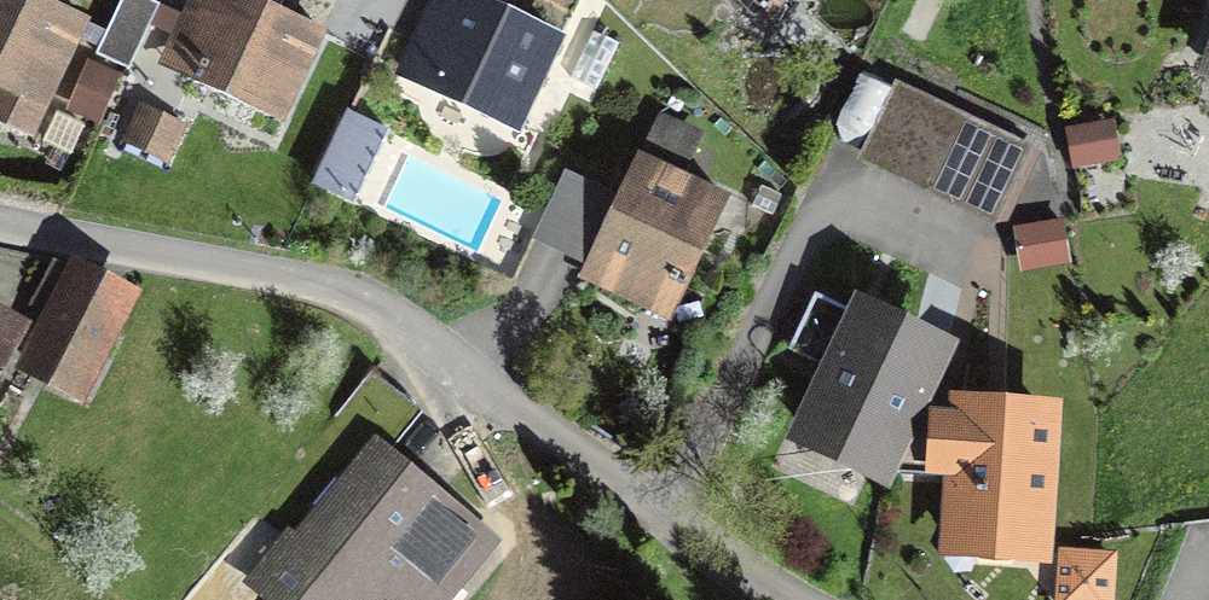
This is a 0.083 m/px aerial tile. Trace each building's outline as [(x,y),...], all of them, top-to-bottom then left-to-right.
[(31,0),(0,0),(0,119),(25,132),(81,26),(31,0)] [(143,0),(124,0),(98,51),(130,67),(159,8),(143,0)] [(256,0),(223,0),(187,76),(278,119),(320,30),(256,0)] [(460,0),(435,0),(402,69),(517,124),(555,45),(460,0)] [(1024,149),(894,87),(862,154),(993,216),(1024,149)] [(388,132),(349,112),(315,184),(354,203),(388,132)] [(1115,159),(1109,127),(1071,134),(1076,166),(1115,159)] [(725,203),(634,160),(595,243),(686,286),(725,203)] [(1060,226),(1018,232),(1023,267),(1065,260),(1060,226)] [(118,303),(56,269),(35,308),(55,319),(31,362),(73,385),(118,303)] [(845,311),(816,297),(792,351),(825,366),(797,427),(885,467),(916,402),(945,340),(852,297),(845,311)] [(260,505),(298,536),(256,585),(273,599),(418,599),(436,578),(452,592),(492,545),(381,453),(415,413),(370,375),(260,505)] [(1053,415),(916,402),(885,467),(957,477),(950,541),(1039,543),(1053,415)]
